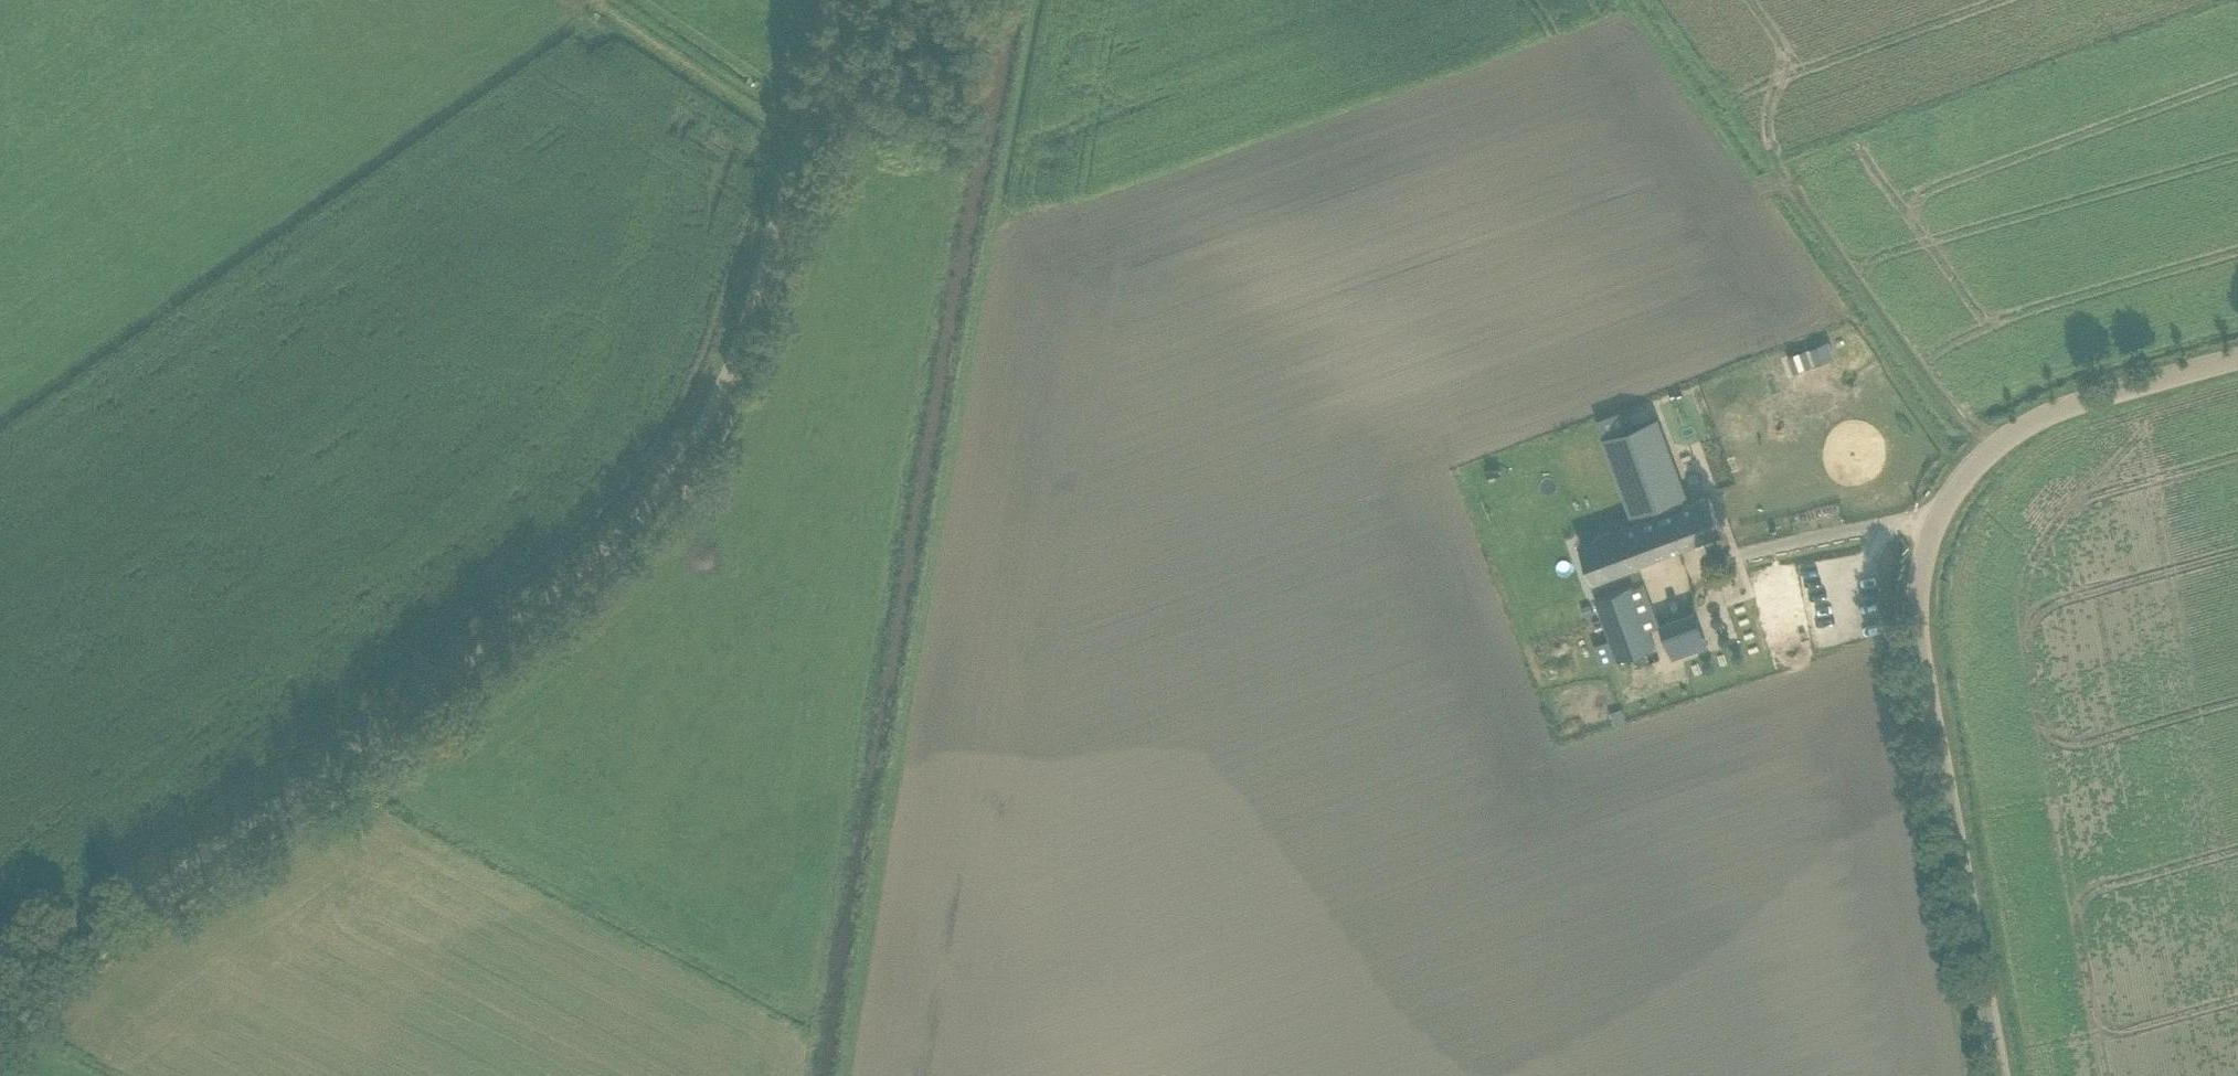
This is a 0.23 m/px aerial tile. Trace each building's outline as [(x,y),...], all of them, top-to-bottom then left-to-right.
[(1815,346),(1806,349),(1812,365),(1820,362),(1815,346)] [(1625,524),(1594,536),(1609,577),(1640,565),(1640,563),(1722,533),(1708,496),(1683,505),(1680,497),(1685,496),(1657,420),(1602,440),(1630,516),(1653,507),(1656,516),(1626,526),(1625,524)] [(1594,599),(1616,661),(1654,647),(1631,585),(1594,599)] [(1691,614),(1662,625),(1675,660),(1704,649),(1691,614)]
